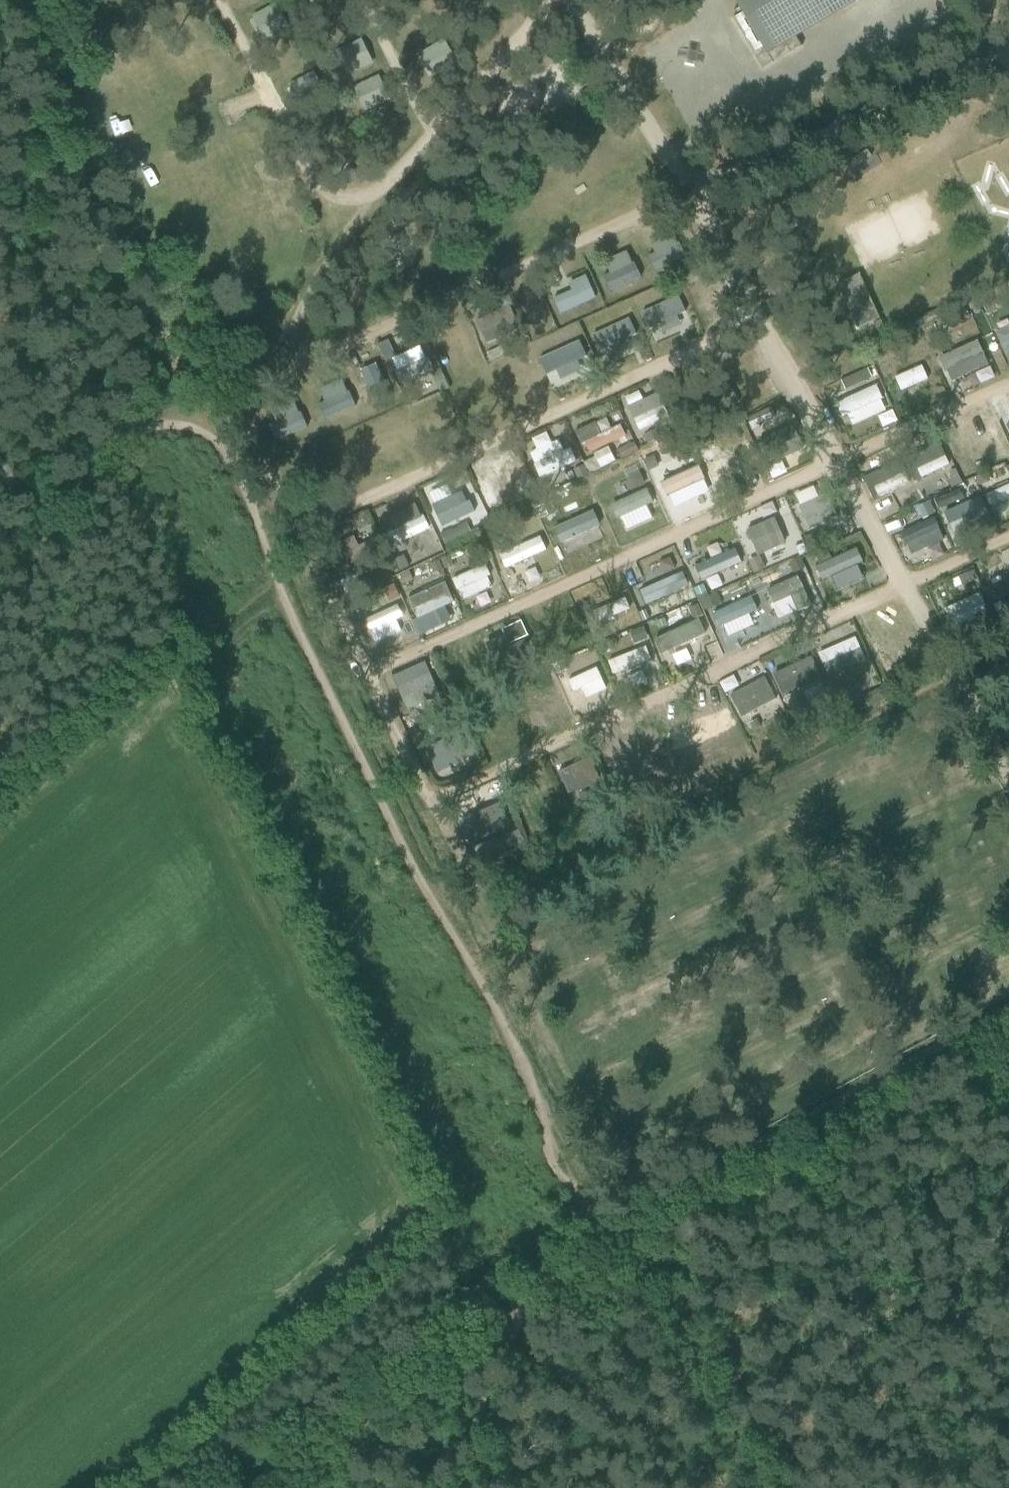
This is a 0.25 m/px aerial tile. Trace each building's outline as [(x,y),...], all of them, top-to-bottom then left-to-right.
[(743,12),(733,18),(746,40),(756,35),(766,53),(784,42),(787,48),(799,41),(796,36),(857,0),(736,0),(743,12)] [(252,14),(266,39),(290,26),(277,1),(252,14)] [(340,51),(353,72),(373,60),(361,39),(340,51)] [(314,69),(290,82),(302,105),(326,93),(314,69)] [(379,74),(352,87),(364,110),(390,97),(379,74)] [(680,237),(648,251),(655,266),(686,253),(680,237)] [(606,276),(610,286),(644,275),(636,251),(609,260),(614,273),(606,276)] [(573,289),(554,297),(560,312),(596,297),(585,271),(568,278),(573,289)] [(859,274),(837,284),(857,329),(880,319),(859,274)] [(678,297),(642,313),(649,329),(685,312),(678,297)] [(486,340),(519,324),(508,301),(475,317),(486,340)] [(629,319),(593,336),(600,351),(636,335),(629,319)] [(996,333),(1006,355),(1008,354),(1008,328),(996,333)] [(379,343),(398,384),(432,369),(421,343),(396,355),(389,338),(379,343)] [(579,341),(539,360),(546,375),(586,357),(579,341)] [(941,359),(940,362),(943,368),(946,369),(951,381),(988,365),(977,341),(940,357),(941,359)] [(894,376),(901,391),(929,378),(923,363),(894,376)] [(871,370),(842,380),(847,394),(876,385),(871,370)] [(304,399),(314,423),(351,407),(341,383),(304,399)] [(877,384),(837,401),(847,427),(888,410),(877,384)] [(627,405),(638,431),(671,417),(659,391),(627,405)] [(988,417),(1006,454),(1008,453),(1008,407),(988,417)] [(575,430),(585,454),(626,436),(621,424),(611,428),(606,417),(575,430)] [(792,426),(759,441),(769,464),(802,449),(792,426)] [(564,438),(550,442),(547,431),(524,438),(536,476),(573,465),(564,438)] [(913,460),(921,478),(950,464),(942,446),(913,460)] [(515,457),(482,470),(489,486),(478,491),(483,503),(526,485),(515,457)] [(910,480),(896,458),(866,476),(880,498),(910,480)] [(707,470),(682,478),(688,495),(713,487),(707,470)] [(663,483),(630,497),(640,520),(672,506),(663,483)] [(993,514),(1008,509),(1008,484),(986,491),(993,514)] [(799,505),(811,531),(842,516),(830,490),(799,505)] [(462,492),(432,505),(442,527),(474,512),(469,501),(467,502),(462,492)] [(980,497),(944,513),(949,524),(961,520),(965,530),(990,519),(980,497)] [(909,554),(945,541),(936,517),(901,530),(909,554)] [(773,519),(747,531),(758,555),(784,544),(773,519)] [(347,541),(332,548),(341,569),(379,551),(374,539),(351,550),(347,541)] [(999,554),(1002,561),(987,569),(994,582),(1008,574),(1008,549),(999,554)] [(468,614),(505,598),(489,562),(452,577),(468,614)] [(951,628),(991,612),(973,567),(933,582),(951,628)] [(625,587),(633,607),(657,598),(649,577),(625,587)] [(798,577),(768,590),(773,603),(791,596),(798,611),(811,606),(798,577)] [(445,582),(408,599),(416,618),(453,602),(445,582)] [(655,640),(663,654),(706,633),(698,618),(655,640)] [(502,638),(487,645),(497,668),(529,654),(523,642),(508,649),(502,638)] [(834,660),(823,665),(828,676),(864,661),(854,638),(829,649),(834,660)] [(623,679),(656,670),(649,645),(616,655),(623,679)] [(811,658),(774,675),(785,699),(822,682),(811,658)] [(577,705),(610,691),(600,667),(567,681),(577,705)] [(429,674),(397,688),(407,711),(439,696),(429,674)] [(769,675),(730,691),(745,727),(784,712),(769,675)] [(602,745),(636,733),(631,720),(598,732),(602,745)] [(429,743),(434,765),(472,756),(466,733),(429,743)] [(589,756),(558,769),(570,800),(602,787),(589,756)] [(497,805),(461,821),(471,843),(508,827),(497,805)] [(519,831),(510,835),(514,844),(523,840),(519,831)] [(503,838),(494,842),(498,851),(507,847),(503,838)]
